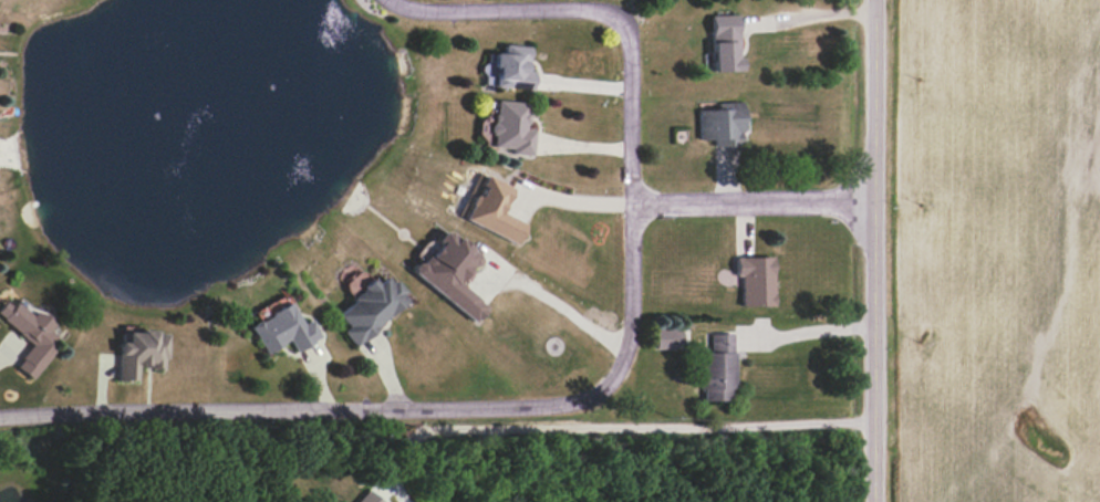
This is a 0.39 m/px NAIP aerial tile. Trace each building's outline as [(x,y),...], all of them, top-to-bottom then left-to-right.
[(710,15),(712,72),(739,71),(739,58),(738,58),(736,15),(710,15)] [(528,46),(503,44),(502,53),(495,52),(493,87),(532,89),(533,70),(527,70),(528,46)] [(532,155),(533,129),(527,129),(528,102),(494,100),(491,147),(511,148),(511,154),(532,155)] [(698,140),(713,139),(713,147),(742,147),(741,101),(718,102),(718,109),(698,110),(698,140)] [(515,243),(524,223),(501,212),(512,187),(484,175),(464,220),(515,243)] [(474,322),(486,306),(458,283),(480,256),(446,229),(412,273),(474,322)] [(735,257),(735,276),(740,276),(741,306),(773,306),(771,256),(735,257)] [(336,313),(348,326),(342,331),(355,346),(410,299),(389,275),(379,284),(376,280),(336,313)] [(34,345),(16,365),(30,378),(62,341),(50,330),(55,324),(36,308),(35,309),(21,297),(13,307),(6,300),(0,308),(0,315),(34,345)] [(250,325),(265,353),(289,341),(295,351),(320,338),(310,319),(302,323),(291,303),(250,325)] [(655,349),(685,349),(685,327),(655,328),(655,349)] [(118,380),(138,380),(138,367),(166,368),(167,332),(126,330),(126,341),(119,341),(118,380)] [(732,333),(710,334),(710,352),(697,352),(698,389),(703,389),(703,400),(734,400),(732,333)] [(367,489),(355,501),(381,501),(367,489)]
